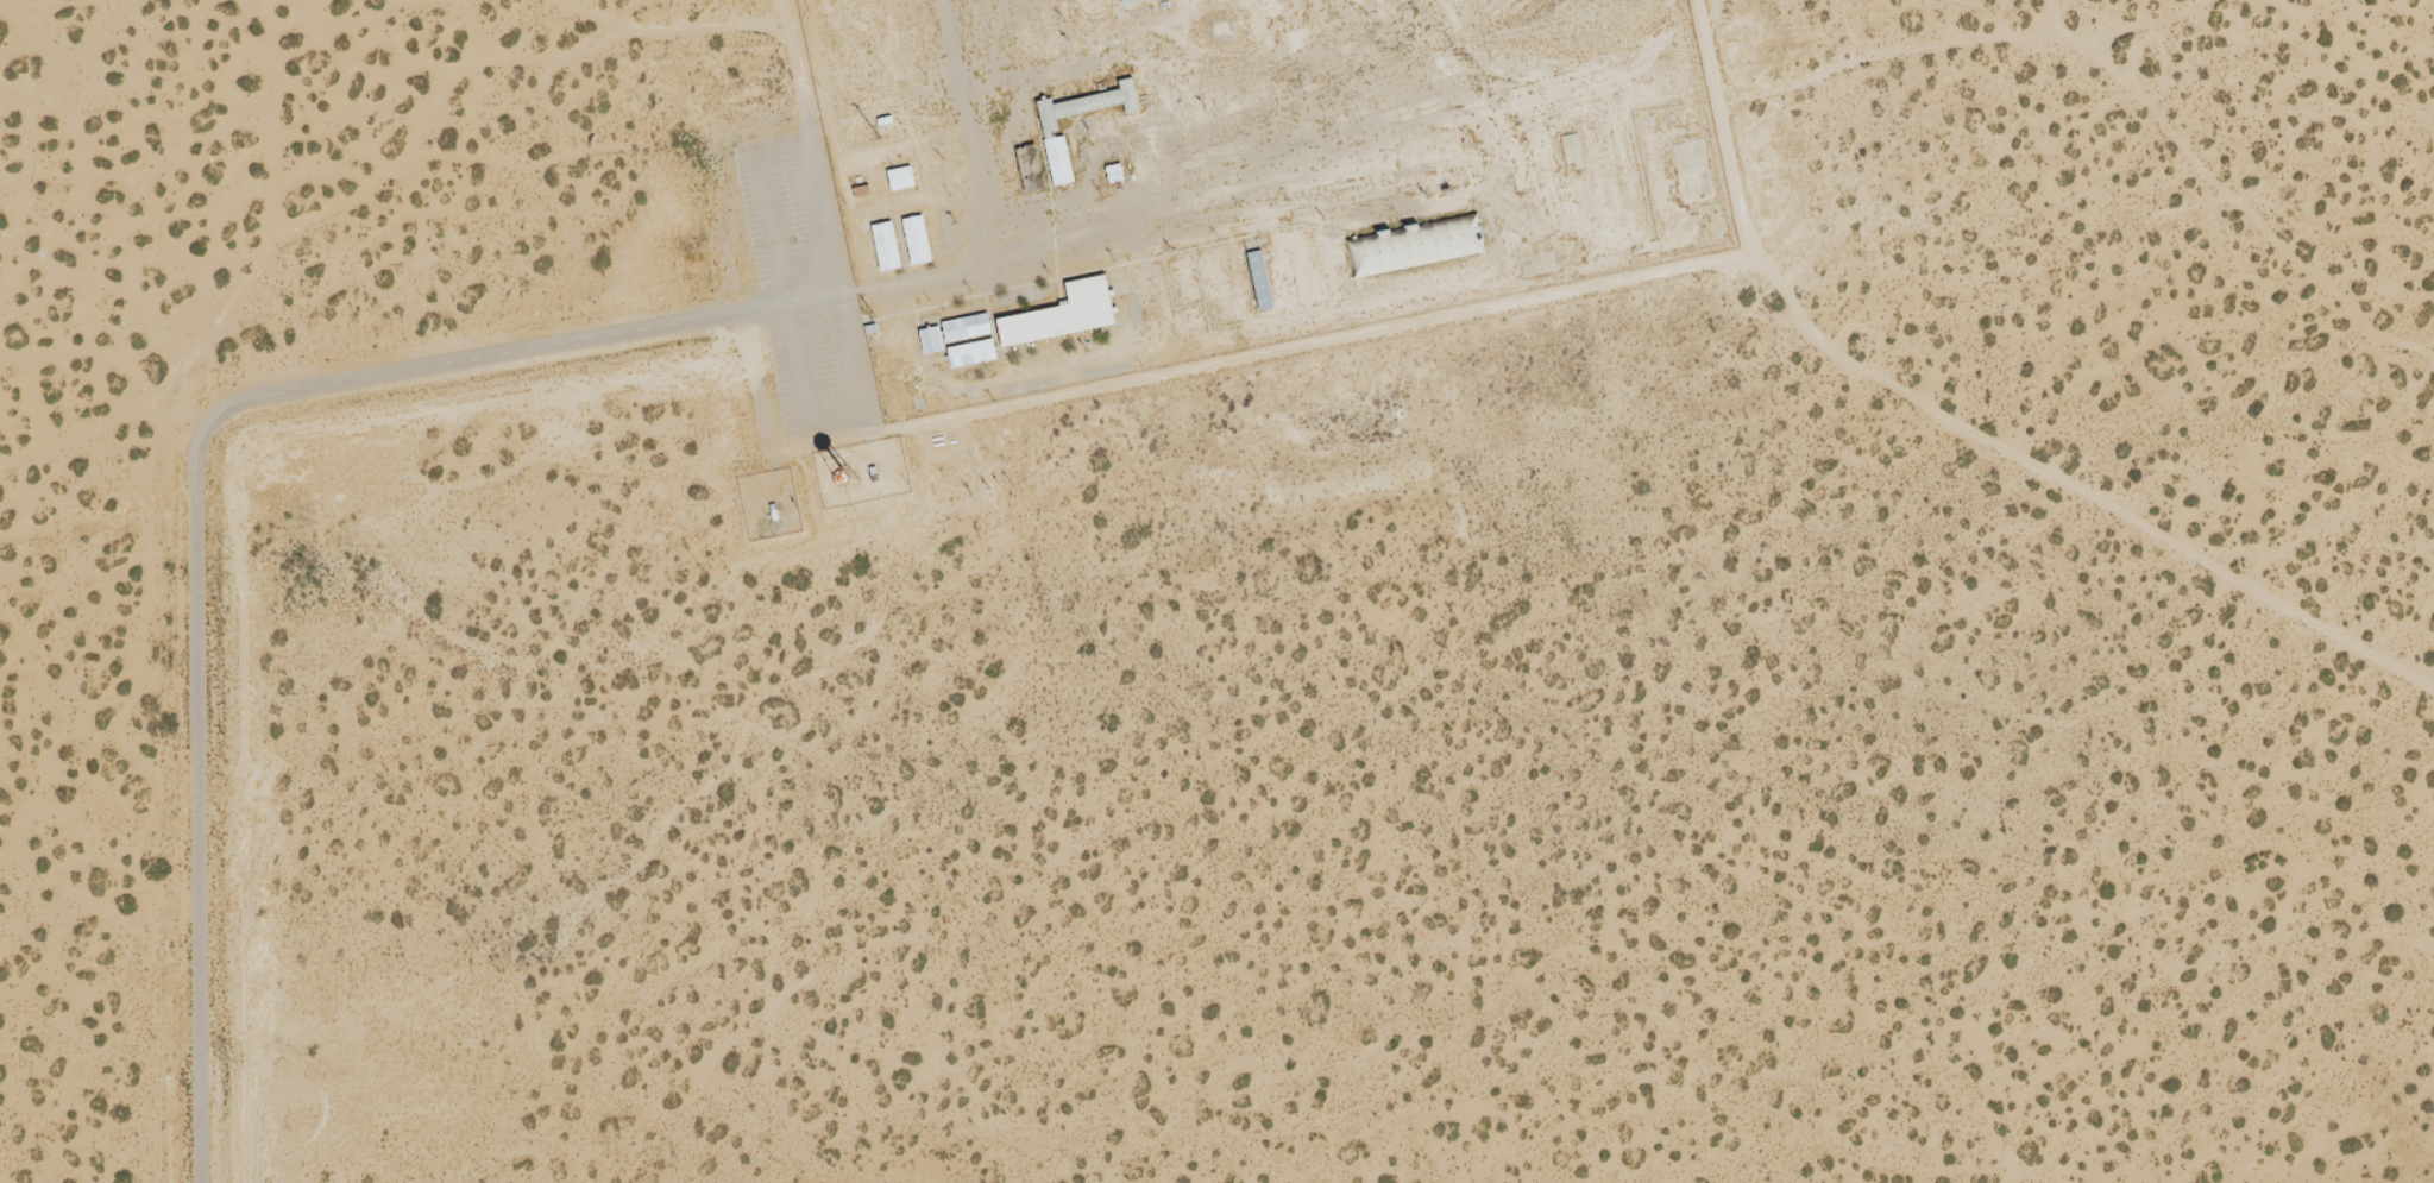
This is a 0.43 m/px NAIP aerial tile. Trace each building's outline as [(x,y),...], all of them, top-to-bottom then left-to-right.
[(1036,107),(1044,139),(1060,135),(1057,122),(1121,108),(1123,116),(1140,113),(1134,86),(1036,107)] [(1067,187),(1067,148),(1053,148),(1053,187),(1067,187)] [(887,174),(891,195),(915,190),(911,169),(887,174)] [(931,267),(923,220),(904,223),(912,270),(931,267)] [(1289,237),(1294,264),(1306,262),(1302,235),(1289,237)] [(1246,255),(1257,312),(1270,309),(1260,253),(1246,255)] [(1311,265),(1297,266),(1299,302),(1313,301),(1311,265)] [(1115,331),(1106,279),(1065,286),(1069,309),(996,322),(1001,350),(1115,331)] [(944,347),(992,338),(988,317),(940,326),(944,347)] [(940,354),(937,332),(921,334),(924,357),(940,354)] [(950,371),(997,363),(994,343),(946,351),(950,371)]
